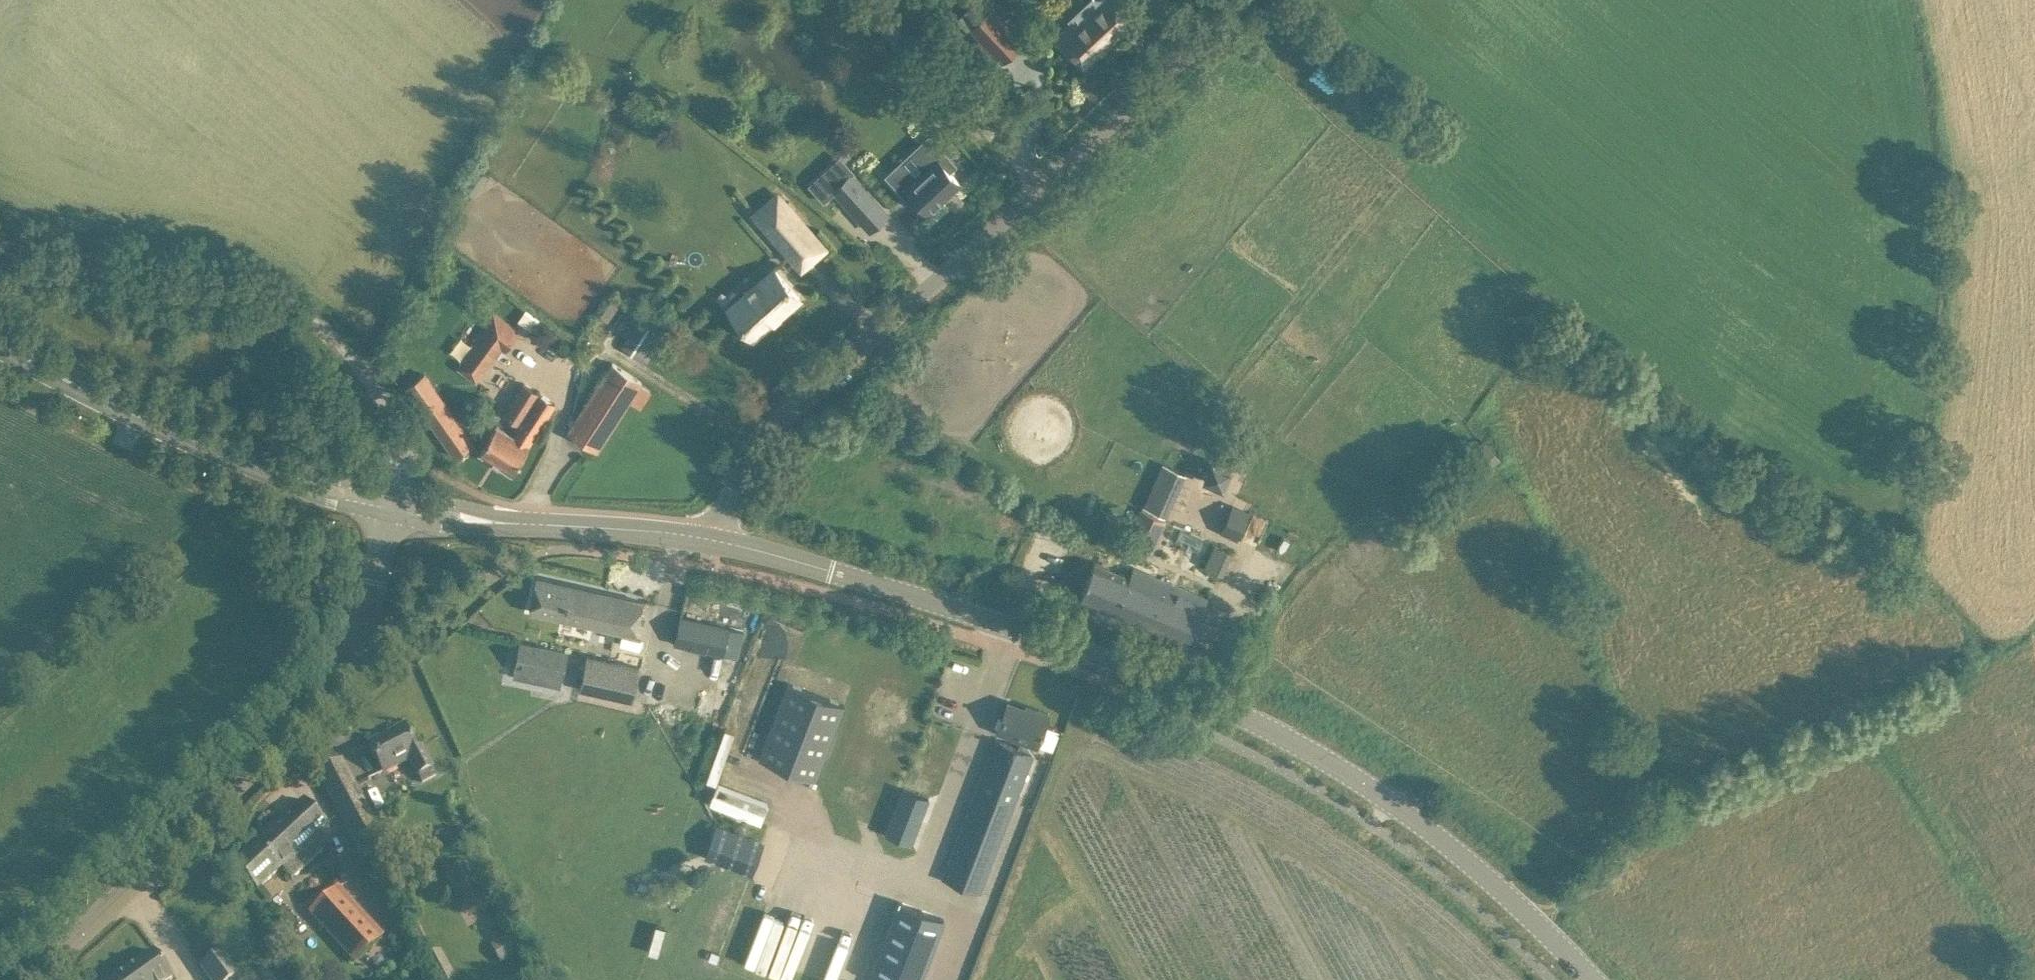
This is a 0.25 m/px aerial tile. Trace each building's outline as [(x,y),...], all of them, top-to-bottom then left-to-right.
[(956,17),(967,28),(969,26),(989,8),(982,0),(975,0),(956,17)] [(1054,37),(1070,54),(1072,53),(1083,65),(1130,21),(1110,0),(1106,0),(1074,29),(1069,23),(1054,37)] [(1001,59),(1020,42),(989,8),(969,26),(980,37),(973,44),(984,56),(992,49),(1001,59)] [(918,178),(908,188),(919,200),(928,209),(958,181),(948,170),(955,163),(929,134),(910,153),(923,167),(915,174),(918,178)] [(831,163),(809,183),(824,200),(834,190),(858,215),(875,199),(852,173),(847,168),(841,174),(831,163)] [(803,271),(828,249),(776,189),(750,211),(788,255),(803,271)] [(757,282),(728,307),(734,313),(741,321),(754,336),(799,297),(786,282),(774,267),(757,282)] [(524,311),(519,319),(531,328),(537,320),(524,311)] [(468,352),(458,365),(468,373),(478,359),(488,366),(502,347),(506,350),(517,334),(514,331),(512,330),(515,326),(498,313),(494,317),(475,342),(468,352)] [(641,314),(622,344),(645,360),(665,330),(641,314)] [(641,407),(652,390),(641,382),(642,380),(613,361),(568,430),(597,449),(630,399),(641,407)] [(421,375),(407,385),(456,454),(472,442),(423,373),(421,375)] [(511,471),(556,402),(524,382),(504,413),(519,422),(512,433),(497,423),(479,451),(511,471)] [(1206,458),(1197,477),(1217,487),(1226,468),(1206,458)] [(1142,504),(1166,515),(1185,472),(1162,461),(1142,504)] [(1233,505),(1222,530),(1237,537),(1248,512),(1233,505)] [(1166,518),(1141,507),(1127,536),(1153,549),(1166,518)] [(1215,542),(1203,567),(1218,574),(1230,549),(1215,542)] [(1130,575),(1095,560),(1079,597),(1188,643),(1208,596),(1134,566),(1130,575)] [(635,633),(642,600),(537,576),(529,609),(635,633)] [(723,653),(729,626),(680,615),(674,642),(723,653)] [(520,641),(515,666),(549,674),(547,683),(559,685),(561,676),(566,651),(520,641)] [(632,700),(640,666),(587,655),(580,688),(632,700)] [(844,703),(788,681),(759,756),(815,778),(844,703)] [(996,738),(943,876),(981,891),(1034,752),(1032,752),(1035,742),(1037,743),(1044,724),(1048,714),(1034,708),(1033,711),(1008,702),(1001,720),(998,728),(1022,737),(1018,746),(996,738)] [(422,747),(417,749),(404,725),(369,744),(384,772),(408,760),(417,777),(418,776),(422,783),(436,776),(432,769),(433,768),(422,747)] [(718,782),(731,728),(719,725),(705,778),(718,782)] [(363,857),(386,845),(341,758),(316,771),(340,817),(363,857)] [(700,795),(754,816),(759,804),(767,807),(771,797),(717,777),(713,788),(704,785),(700,795)] [(290,880),(329,844),(319,833),(327,826),(317,816),(303,801),(233,866),(256,892),(280,869),(290,880)] [(704,855),(751,872),(761,846),(714,828),(704,855)] [(792,862),(779,858),(742,962),(766,970),(787,911),(776,907),(792,862)] [(335,887),(309,912),(355,962),(382,938),(335,887)] [(868,974),(884,979),(919,979),(944,917),(898,899),(868,974)] [(787,979),(844,979),(859,934),(800,915),(780,978),(787,979)] [(501,967),(522,959),(513,936),(492,945),(501,967)] [(876,947),(865,942),(851,979),(864,979),(876,947)] [(173,978),(153,950),(111,979),(170,979),(173,978)] [(240,975),(223,950),(199,966),(209,979),(233,979),(240,975)] [(265,966),(245,979),(246,979),(274,979),(265,966)]
